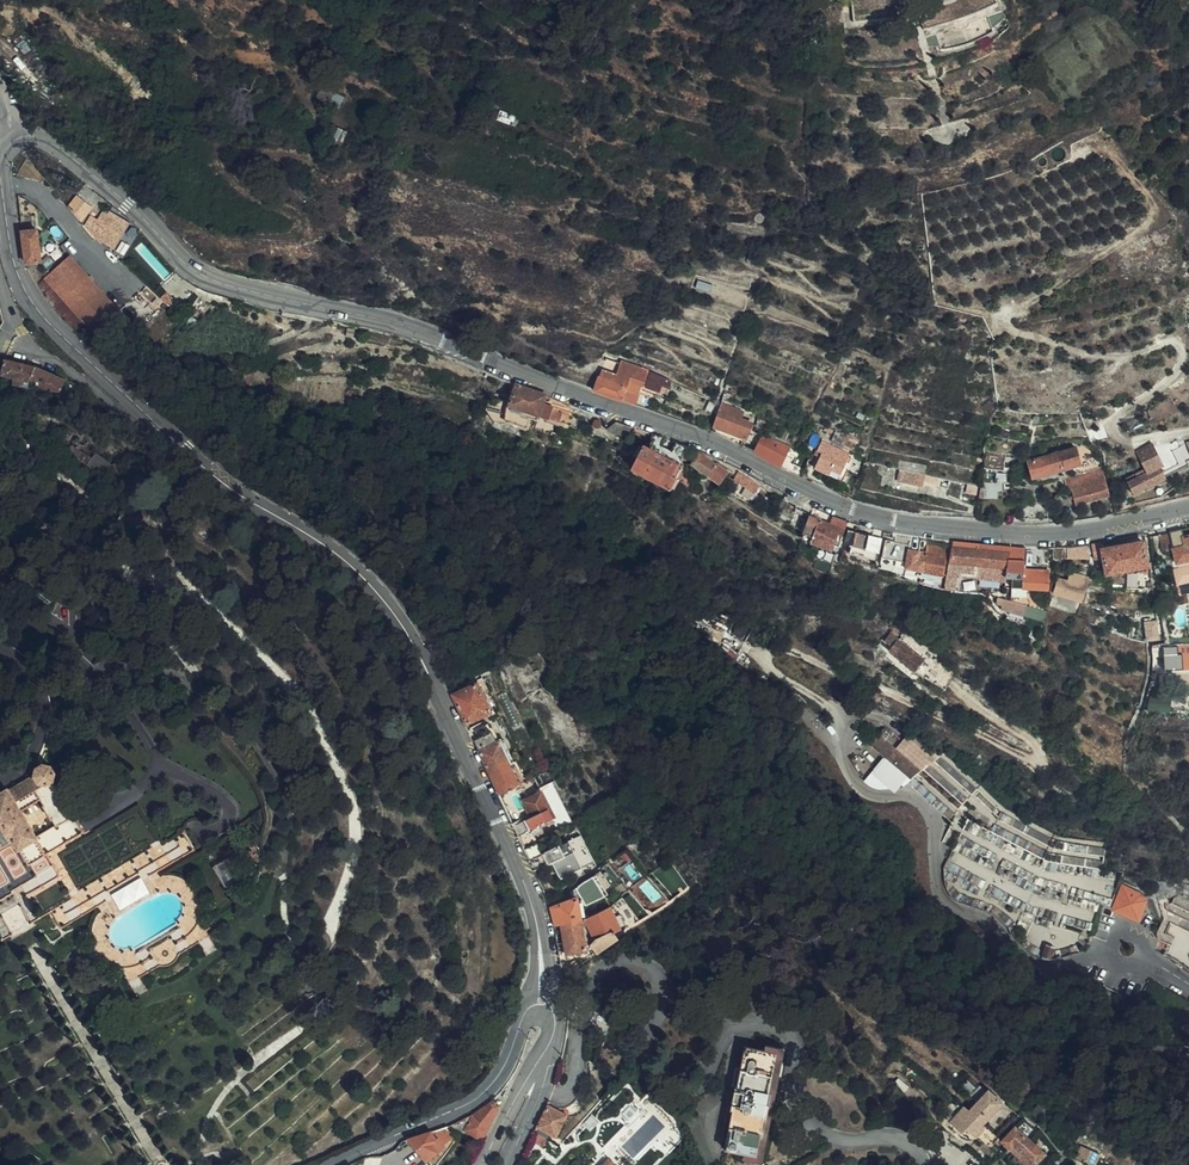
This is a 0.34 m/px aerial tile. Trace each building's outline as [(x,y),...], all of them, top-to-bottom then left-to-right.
[(912,3),(858,9),(860,23),(913,18),(912,3)] [(81,204),(75,199),(70,205),(76,210),(81,204)] [(114,250),(130,223),(109,210),(107,213),(103,210),(97,219),(96,221),(89,217),(84,225),(95,238),(113,249),(114,250)] [(20,219),(22,232),(36,230),(35,217),(20,219)] [(26,262),(27,264),(42,261),(38,230),(36,230),(22,232),(26,262)] [(52,272),(46,277),(65,300),(90,279),(70,256),(58,266),(54,262),(47,268),(52,272)] [(64,321),(83,339),(92,331),(65,300),(46,277),(37,285),(40,292),(48,302),(54,310),(64,321)] [(65,300),(92,331),(117,310),(90,279),(65,300)] [(49,390),(61,391),(64,379),(56,376),(32,365),(5,358),(1,371),(14,375),(13,381),(20,383),(22,377),(29,379),(49,390)] [(600,371),(593,390),(621,400),(628,380),(600,371)] [(738,386),(727,382),(725,388),(736,392),(738,386)] [(542,404),(545,396),(545,395),(516,384),(515,386),(510,384),(502,420),(524,428),(528,419),(535,422),(537,417),(552,423),(555,416),(550,410),(551,407),(542,404)] [(720,427),(719,429),(724,431),(733,435),(741,439),(742,438),(746,439),(751,424),(739,419),(743,411),(729,405),(730,403),(722,400),(721,405),(720,404),(713,424),(720,427)] [(557,409),(551,407),(550,410),(555,416),(552,423),(556,425),(561,414),(556,412),(557,409)] [(1039,422),(1039,420),(1039,419),(1038,417),(1036,415),(1034,415),(1032,417),(1031,419),(1030,420),(1031,421),(1031,423),(1033,424),(1035,424),(1037,423),(1039,422)] [(604,418),(606,428),(615,422),(604,418)] [(620,434),(623,425),(615,422),(606,428),(607,430),(620,434)] [(724,431),(717,435),(734,443),(733,435),(724,431)] [(808,440),(817,444),(821,437),(811,433),(808,440)] [(669,440),(650,434),(650,441),(645,449),(647,450),(648,446),(656,450),(654,454),(673,464),(679,455),(665,449),(669,440)] [(762,435),(755,452),(779,465),(781,460),(789,464),(792,457),(784,453),(787,447),(762,435)] [(684,446),(669,440),(665,449),(679,455),(684,446)] [(1175,440),(1154,450),(1157,456),(1170,450),(1178,446),(1175,440)] [(813,468),(842,482),(848,470),(843,467),(849,454),(822,441),(818,450),(823,452),(820,457),(819,456),(813,468)] [(1122,478),(1124,483),(1156,467),(1162,465),(1157,456),(1154,450),(1151,442),(1134,450),(1143,468),(1122,478)] [(1170,450),(1176,463),(1159,472),(1162,477),(1186,466),(1184,462),(1188,460),(1188,452),(1185,442),(1178,446),(1170,450)] [(627,466),(667,487),(672,478),(674,479),(680,468),(673,464),(654,454),(656,450),(648,446),(647,450),(645,449),(638,445),(635,450),(625,445),(622,452),(632,457),(627,466)] [(1100,466),(1102,466),(1100,455),(1080,460),(1076,445),(1027,459),(1031,476),(1072,463),(1074,467),(1077,466),(1079,472),(1100,466)] [(1156,467),(1159,472),(1176,463),(1170,450),(1157,456),(1162,465),(1156,467)] [(710,456),(697,451),(696,453),(707,460),(710,456)] [(696,453),(688,463),(716,483),(725,469),(714,462),(712,464),(707,460),(696,453)] [(781,460),(779,465),(786,469),(789,464),(781,460)] [(1079,472),(1063,477),(1066,490),(1072,488),(1076,500),(1107,493),(1100,466),(1079,472)] [(1159,472),(1156,467),(1124,483),(1129,493),(1162,478),(1162,477),(1159,472)] [(753,483),(737,471),(734,476),(750,488),(753,483)] [(841,520),(829,515),(826,523),(819,544),(835,549),(840,532),(837,532),(838,528),(838,527),(839,526),(841,520)] [(808,516),(799,537),(819,544),(826,523),(808,516)] [(1168,531),(1177,568),(1172,568),(1176,583),(1188,580),(1188,535),(1182,536),(1180,528),(1168,531)] [(867,535),(844,529),(842,543),(864,547),(867,535)] [(1091,542),(1093,554),(1102,552),(1106,570),(1140,563),(1141,570),(1148,568),(1142,537),(1100,545),(1099,540),(1091,542)] [(942,557),(946,558),(948,549),(939,547),(938,555),(923,553),(915,552),(916,546),(882,540),(878,562),(939,575),(942,557)] [(951,541),(949,548),(978,550),(979,544),(951,541)] [(979,544),(978,550),(1005,552),(1005,557),(1021,558),(1022,548),(979,544)] [(939,547),(924,545),(923,553),(938,555),(939,547)] [(946,558),(946,561),(977,564),(978,550),(949,548),(948,549),(946,558)] [(991,566),(1002,567),(1002,574),(1009,574),(1016,574),(1021,574),(1021,570),(1021,558),(1005,557),(1005,552),(978,550),(977,564),(991,566)] [(990,575),(991,566),(977,564),(946,561),(943,574),(955,576),(956,569),(962,570),(962,572),(990,575)] [(1046,571),(1021,570),(1021,574),(1016,574),(1015,583),(1020,583),(1020,588),(1045,590),(1046,571)] [(1078,601),(1086,577),(1066,572),(1063,581),(1055,578),(1050,593),(1066,597),(1078,601)] [(1015,583),(1016,574),(1009,574),(1009,588),(1020,588),(1020,583),(1015,583)] [(1044,610),(1014,602),(994,597),(992,603),(998,605),(996,609),(1041,622),(1044,610)] [(1077,606),(1078,601),(1066,597),(1064,603),(1077,606)] [(1154,622),(1143,624),(1144,639),(1156,637),(1154,622)] [(934,660),(892,625),(881,638),(890,646),(886,650),(911,670),(916,665),(925,672),(934,660)] [(1175,643),(1175,656),(1162,656),(1162,672),(1181,672),(1181,654),(1188,654),(1188,644),(1175,643)] [(1096,669),(1099,662),(1093,659),(1090,666),(1096,669)] [(452,704),(463,725),(488,712),(473,684),(449,697),(452,704)] [(1160,698),(1151,696),(1150,708),(1159,710),(1160,698)] [(474,741),(501,794),(519,785),(498,742),(496,742),(491,732),(474,741)] [(885,738),(878,732),(870,742),(877,748),(885,738)] [(896,747),(885,738),(877,748),(874,751),(907,780),(920,769),(896,747)] [(498,742),(519,785),(525,783),(502,739),(498,742)] [(877,748),(870,742),(867,745),(874,751),(877,748)] [(920,769),(926,764),(901,742),(896,747),(920,769)] [(51,781),(52,772),(48,765),(40,765),(39,766),(33,769),(33,775),(5,791),(3,789),(0,792),(0,846),(11,840),(40,888),(57,879),(44,856),(81,833),(51,781)] [(531,818),(514,826),(519,837),(552,819),(538,792),(522,800),(531,818)] [(155,875),(161,871),(190,853),(180,835),(156,850),(142,828),(67,873),(85,905),(150,867),(155,875)] [(529,860),(535,872),(552,863),(562,878),(573,873),(577,880),(585,874),(582,868),(594,862),(579,834),(543,853),(529,860)] [(525,849),(529,860),(543,853),(537,843),(525,849)] [(255,850),(252,844),(247,847),(250,852),(247,853),(246,852),(241,855),(249,868),(257,863),(251,853),(255,850)] [(237,882),(224,861),(209,870),(222,891),(237,882)] [(596,878),(587,883),(589,887),(596,883),(598,881),(596,878)] [(589,887),(587,883),(577,890),(587,906),(593,903),(598,911),(609,904),(596,883),(589,887)] [(1111,909),(1135,920),(1143,901),(1135,894),(1120,887),(1111,909)] [(554,919),(556,927),(570,924),(581,921),(577,899),(552,908),(554,919)] [(555,938),(559,970),(579,958),(577,953),(586,951),(586,950),(582,926),(588,924),(596,941),(612,934),(620,931),(611,908),(581,921),(570,924),(556,927),(555,927),(555,938)] [(616,940),(612,934),(596,941),(595,941),(586,950),(589,950),(594,947),(608,942),(616,940)] [(586,951),(587,960),(602,950),(616,940),(608,942),(594,947),(589,950),(586,950),(586,951)] [(1038,956),(1050,960),(1054,949),(1043,944),(1038,956)] [(575,983),(573,981),(570,982),(568,985),(568,988),(571,990),(574,990),(576,988),(577,985),(575,983)] [(755,1156),(775,1054),(744,1048),(739,1071),(735,1070),(731,1088),(735,1088),(731,1111),(734,1112),(731,1130),(728,1130),(723,1150),(755,1156)] [(608,1084),(616,1073),(614,1072),(575,1122),(576,1123),(584,1113),(608,1084)] [(602,1122),(631,1085),(616,1073),(608,1084),(584,1113),(576,1123),(579,1126),(583,1121),(586,1123),(599,1121),(602,1122)] [(961,1089),(973,1100),(982,1090),(970,1079),(961,1089)] [(595,1149),(602,1140),(616,1125),(623,1116),(625,1116),(629,1115),(635,1108),(627,1101),(636,1089),(631,1085),(602,1122),(599,1121),(586,1123),(583,1121),(579,1126),(565,1142),(569,1145),(577,1141),(579,1143),(584,1141),(595,1149)] [(982,1090),(973,1100),(977,1103),(985,1094),(982,1090)] [(985,1094),(977,1103),(955,1127),(962,1133),(966,1129),(973,1135),(1001,1104),(988,1091),(985,1094)] [(459,1122),(450,1125),(466,1137),(471,1131),(483,1140),(491,1122),(498,1106),(492,1101),(473,1114),(459,1122)] [(538,1135),(541,1138),(542,1135),(546,1136),(548,1131),(551,1133),(557,1135),(566,1111),(561,1109),(546,1104),(537,1128),(540,1129),(538,1135)] [(623,1116),(616,1125),(619,1127),(629,1115),(625,1116),(623,1116)] [(447,1126),(407,1140),(427,1164),(445,1147),(444,1145),(455,1134),(447,1126)] [(656,1141),(662,1133),(654,1127),(649,1134),(656,1141)] [(1015,1127),(1001,1142),(1010,1150),(1014,1146),(1026,1157),(1023,1160),(1028,1164),(1031,1162),(1034,1164),(1045,1154),(1015,1127)] [(681,1154),(685,1150),(679,1144),(675,1149),(681,1154)] [(1088,1151),(1080,1148),(1075,1161),(1085,1164),(1091,1164),(1088,1151)] [(1100,1156),(1088,1151),(1091,1164),(1096,1164),(1100,1156)]
